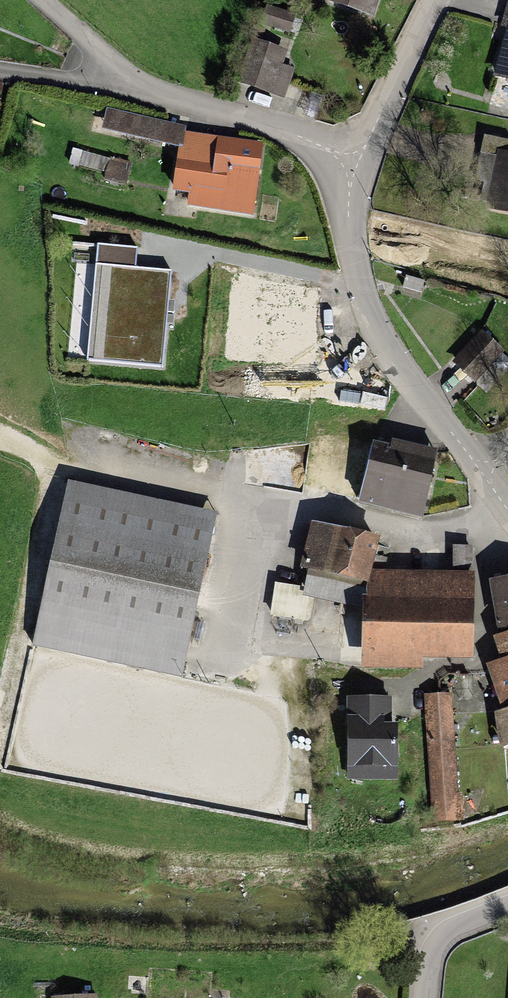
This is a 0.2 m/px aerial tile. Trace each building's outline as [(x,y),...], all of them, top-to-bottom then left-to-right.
[(376,19),(383,0),(328,0),(328,1),(376,19)] [(276,8),(269,25),(291,34),(298,17),(276,8)] [(493,78),(507,82),(507,30),(493,78)] [(258,48),(247,86),(272,94),(283,56),(258,48)] [(494,139),(477,205),(507,213),(507,143),(494,139)] [(217,164),(180,161),(177,193),(224,197),(226,174),(258,176),(260,146),(219,142),(217,164)] [(180,266),(113,258),(101,354),(168,362),(180,266)] [(321,295),(244,285),(236,349),(312,359),(321,295)] [(474,355),(451,377),(466,393),(490,371),(474,355)] [(436,456),(328,431),(314,489),(422,514),(436,456)] [(70,487),(36,646),(180,677),(214,518),(70,487)] [(297,588),(358,605),(376,541),(316,524),(297,588)] [(453,580),(368,579),(368,664),(472,665),(473,552),(454,552),(453,580)] [(359,688),(352,699),(344,779),(411,785),(417,713),(392,711),(387,692),(359,688)] [(465,702),(435,703),(437,814),(469,815),(465,702)]
